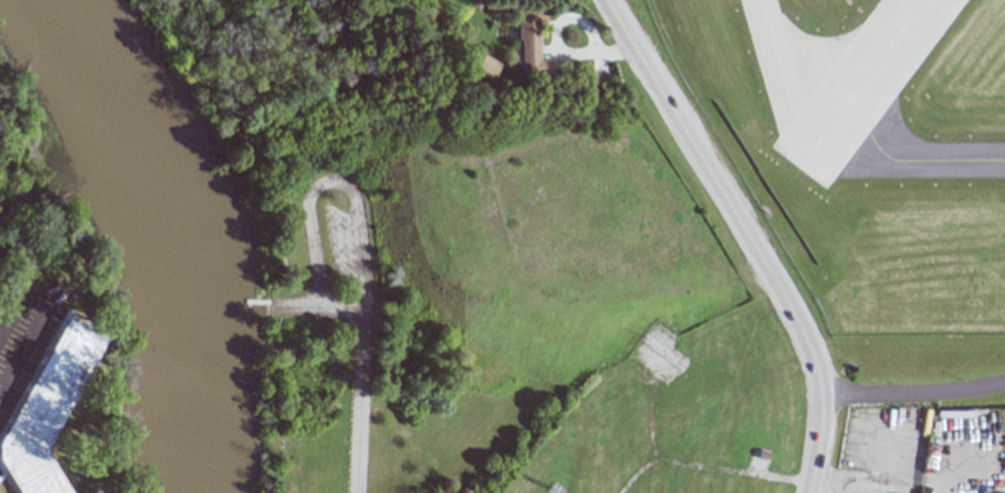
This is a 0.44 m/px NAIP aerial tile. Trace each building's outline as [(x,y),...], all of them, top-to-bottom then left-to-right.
[(519,11),(520,77),(547,76),(546,58),(539,59),(538,23),(545,23),(545,10),(519,11)] [(499,63),(481,54),(474,70),(492,79),(499,63)] [(16,492),(0,468),(0,430),(62,316),(101,336),(40,449),(67,492),(16,492)]
